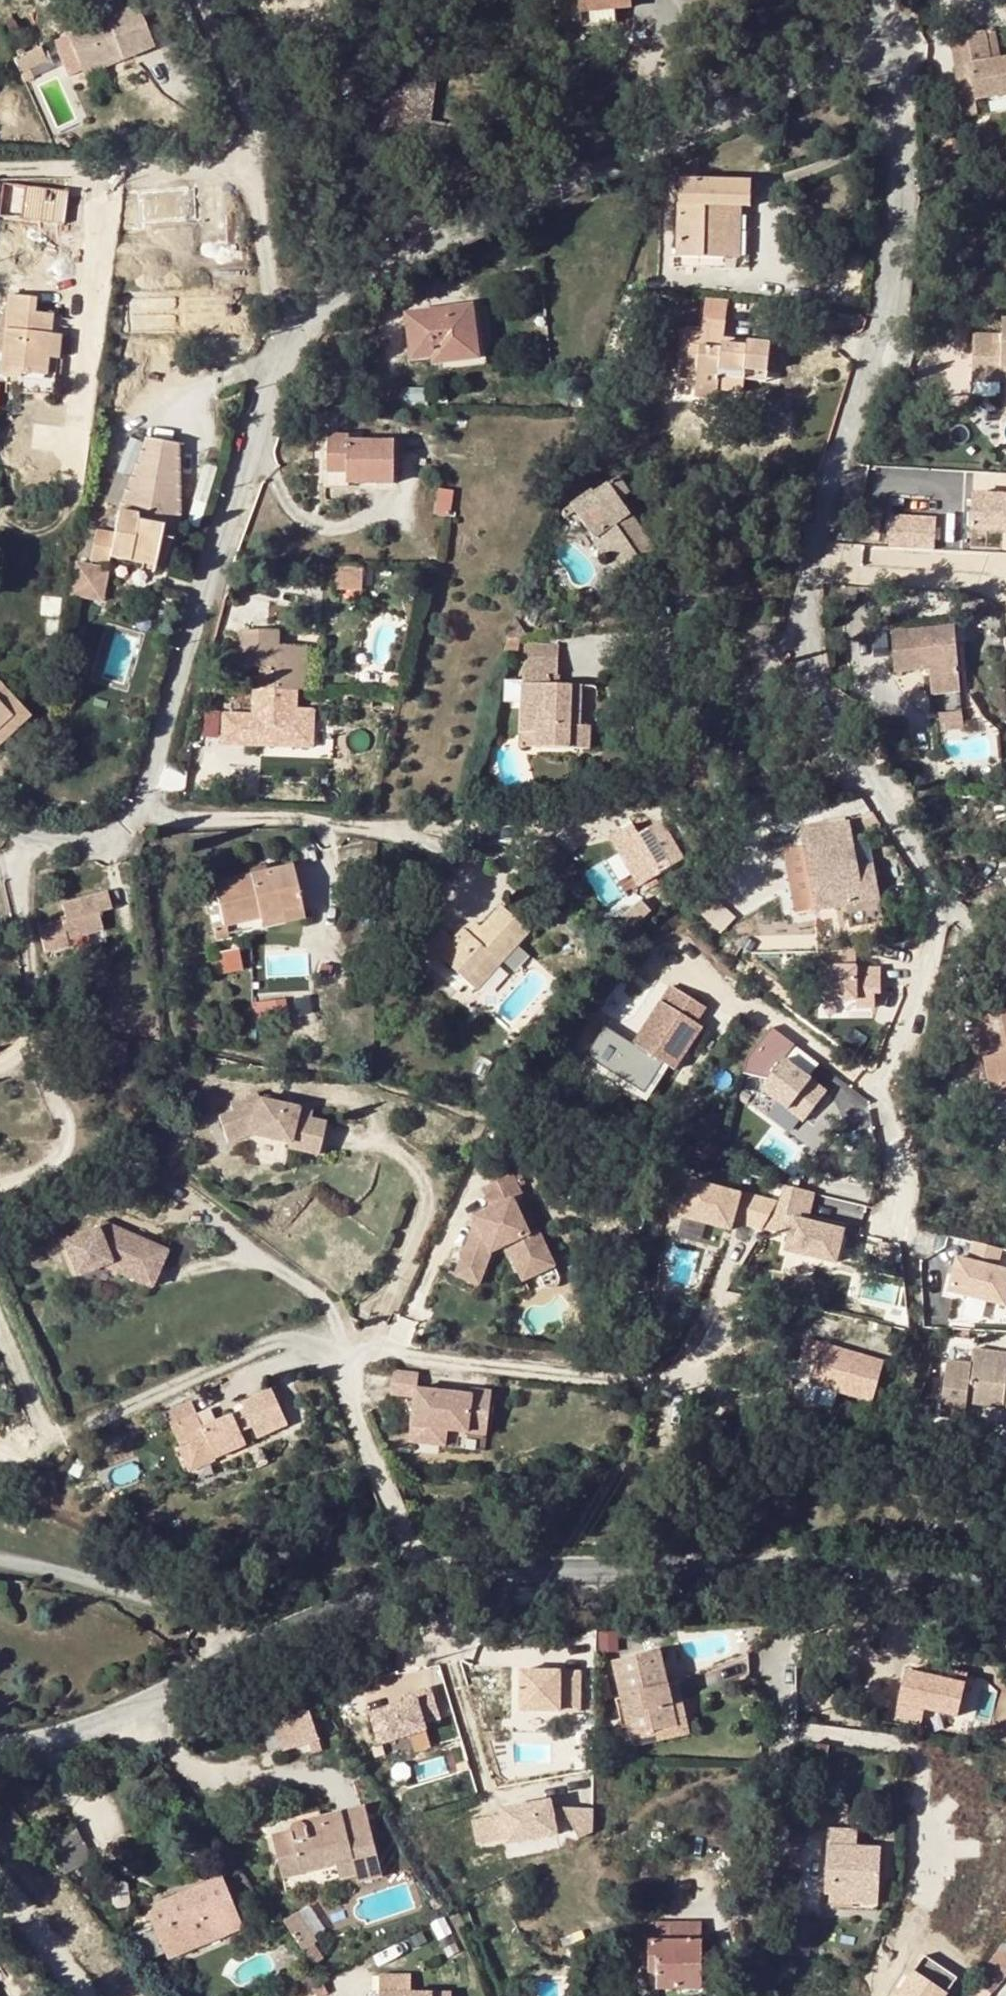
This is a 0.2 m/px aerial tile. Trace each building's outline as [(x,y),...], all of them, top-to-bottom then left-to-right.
[(582,28),(618,25),(617,10),(632,9),(631,0),(579,0),(582,28)] [(120,52),(123,58),(155,45),(137,6),(70,35),(84,68),(120,52)] [(956,73),(998,66),(992,35),(950,44),(956,73)] [(42,47),(17,59),(27,81),(36,77),(33,68),(49,61),(42,47)] [(87,74),(123,58),(120,52),(84,68),(87,74)] [(956,73),(963,111),(976,109),(975,104),(1005,97),(1005,64),(998,66),(956,73)] [(403,120),(405,104),(382,101),(380,117),(403,120)] [(728,209),(743,209),(752,209),(752,182),(681,180),(679,258),(727,259),(728,209)] [(741,259),(743,209),(728,209),(727,259),(741,259)] [(9,296),(0,372),(0,377),(21,379),(21,375),(58,379),(65,317),(36,314),(37,299),(9,296)] [(706,321),(724,323),(727,301),(707,299),(706,321)] [(472,308),(407,317),(413,361),(434,359),(435,365),(478,360),(472,308)] [(744,394),(745,380),(746,371),(768,373),(771,346),(747,344),(746,348),(723,346),(724,338),(726,324),(724,323),(706,321),(704,323),(703,335),(683,333),(678,379),(698,381),(696,400),(719,402),(720,392),(744,394)] [(1002,321),(1001,334),(975,334),(974,382),(1003,383),(1003,369),(1005,369),(1005,321),(1002,321)] [(746,348),(747,344),(747,340),(724,338),(723,346),(746,348)] [(767,383),(768,373),(746,371),(745,380),(767,383)] [(350,437),(329,437),(328,483),(395,485),(396,443),(351,443),(350,437)] [(118,511),(117,518),(163,526),(175,529),(181,530),(179,445),(146,438),(118,511)] [(440,490),(454,492),(456,471),(443,470),(440,490)] [(593,490),(572,505),(577,513),(607,557),(612,553),(626,573),(656,554),(622,502),(632,495),(620,478),(595,493),(593,490)] [(1005,534),(1005,499),(974,497),(972,532),(1005,534)] [(577,513),(572,505),(562,512),(567,520),(577,513)] [(108,563),(110,558),(111,550),(156,558),(158,551),(167,552),(172,541),(161,539),(163,526),(117,518),(114,534),(97,530),(92,559),(108,563)] [(893,519),(891,550),(936,553),(938,521),(893,519)] [(161,539),(172,541),(175,529),(163,526),(161,539)] [(111,550),(110,558),(155,566),(156,558),(111,550)] [(161,569),(167,552),(158,551),(156,558),(155,566),(155,568),(161,569)] [(612,553),(607,557),(620,577),(626,573),(612,553)] [(79,562),(76,583),(75,594),(94,598),(96,586),(105,588),(109,568),(79,562)] [(362,569),(332,567),(331,590),(361,591),(362,569)] [(103,600),(105,588),(96,586),(94,598),(103,600)] [(956,630),(894,635),(896,672),(925,670),(932,676),(934,695),(961,693),(956,630)] [(280,633),(242,632),(242,667),(276,669),(275,685),(266,684),(266,689),(255,689),(253,747),(296,748),(297,711),(298,691),(306,691),(307,648),(280,647),(280,633)] [(527,645),(526,660),(558,662),(559,647),(527,645)] [(550,678),(558,678),(558,662),(526,660),(522,748),(590,751),(590,727),(581,727),(582,688),(557,687),(550,687),(550,678)] [(13,717),(0,729),(0,746),(32,717),(0,682),(0,703),(13,717)] [(54,684),(41,683),(40,697),(53,699),(54,684)] [(13,717),(0,703),(0,729),(13,717)] [(962,710),(940,713),(943,730),(964,728),(962,710)] [(297,711),(296,748),(305,748),(306,711),(297,711)] [(241,716),(223,715),(223,745),(239,745),(241,716)] [(882,902),(877,877),(862,880),(859,868),(850,823),(802,832),(805,848),(816,914),(882,902)] [(659,826),(635,838),(656,878),(699,855),(690,837),(670,848),(659,826)] [(797,917),(816,914),(805,848),(784,852),(797,917)] [(875,866),(859,868),(862,880),(877,877),(875,866)] [(292,868),(215,885),(225,927),(261,919),(262,924),(283,919),(282,914),(302,910),(292,868)] [(67,922),(39,930),(44,955),(70,948),(68,942),(105,932),(100,916),(114,912),(109,895),(63,906),(67,922)] [(440,957),(469,983),(492,956),(501,964),(529,932),(502,907),(483,928),(474,938),(469,933),(465,930),(454,942),(443,933),(423,955),(434,965),(440,957)] [(283,919),(262,924),(263,930),(305,921),(302,910),(282,914),(283,919)] [(478,924),(469,933),(474,938),(483,928),(478,924)] [(243,968),(238,948),(220,952),(225,972),(243,968)] [(856,949),(818,953),(820,1001),(858,1000),(858,1007),(877,1006),(876,992),(882,991),(882,968),(865,968),(865,974),(857,975),(857,969),(856,949)] [(492,956),(469,983),(478,991),(501,964),(492,956)] [(677,1071),(687,1055),(681,1050),(697,1024),(706,1009),(670,987),(635,1045),(677,1071)] [(978,1019),(993,1091),(1005,1089),(1005,1013),(978,1019)] [(703,1028),(697,1024),(681,1050),(687,1055),(703,1028)] [(770,1029),(746,1060),(742,1075),(767,1082),(759,1092),(802,1125),(825,1095),(782,1062),(794,1048),(770,1029)] [(237,1106),(222,1110),(229,1135),(252,1129),(290,1140),(289,1145),(317,1152),(326,1121),(309,1116),(296,1112),(299,1105),(266,1095),(264,1089),(233,1097),(237,1106)] [(312,1109),(299,1105),(296,1112),(309,1116),(312,1109)] [(513,1176),(484,1189),(493,1210),(475,1218),(476,1224),(460,1268),(483,1276),(491,1255),(509,1248),(515,1245),(528,1269),(551,1257),(538,1230),(528,1234),(514,1202),(522,1198),(513,1176)] [(784,1194),(760,1237),(787,1244),(783,1259),(832,1272),(841,1240),(804,1230),(812,1202),(784,1194)] [(97,1229),(61,1242),(74,1274),(101,1265),(148,1287),(165,1250),(101,1221),(97,1229)] [(946,1292),(1002,1307),(1005,1294),(1005,1272),(994,1269),(999,1248),(971,1242),(966,1262),(955,1259),(946,1292)] [(515,1245),(509,1248),(524,1284),(556,1269),(551,1257),(528,1269),(515,1245)] [(460,1268),(457,1278),(480,1287),(483,1276),(460,1268)] [(882,1360),(803,1340),(797,1361),(812,1366),(807,1386),(826,1391),(871,1403),(882,1360)] [(1002,1406),(1005,1406),(1005,1351),(971,1348),(969,1363),(966,1393),(1002,1396),(1002,1406)] [(969,1363),(944,1360),(939,1417),(964,1419),(965,1402),(966,1393),(969,1363)] [(419,1375),(393,1373),(390,1396),(413,1399),(411,1429),(447,1433),(487,1439),(493,1394),(472,1392),(471,1397),(417,1390),(419,1375)] [(801,1403),(822,1409),(826,1391),(807,1386),(801,1403)] [(205,1449),(209,1460),(241,1446),(237,1433),(248,1428),(253,1438),(284,1424),(270,1389),(238,1404),(240,1410),(242,1414),(230,1420),(228,1415),(198,1428),(192,1415),(166,1426),(176,1449),(186,1444),(191,1455),(205,1449)] [(1002,1396),(966,1393),(965,1402),(1002,1406),(1002,1396)] [(240,1410),(228,1415),(230,1420),(242,1414),(240,1410)] [(447,1433),(411,1429),(408,1444),(444,1450),(447,1433)] [(186,1471),(209,1460),(205,1449),(191,1455),(186,1444),(176,1449),(186,1471)] [(661,1651),(615,1661),(632,1736),(677,1727),(672,1705),(683,1702),(679,1682),(667,1684),(661,1651)] [(966,1683),(906,1669),(895,1717),(921,1724),(924,1710),(960,1718),(966,1683)] [(519,1671),(517,1711),(576,1714),(579,1675),(519,1671)] [(404,1701),(370,1711),(379,1741),(425,1727),(423,1721),(440,1716),(430,1685),(413,1691),(415,1698),(404,1701)] [(402,1694),(404,1701),(415,1698),(413,1691),(402,1694)] [(310,1713),(277,1722),(286,1750),(306,1745),(309,1753),(322,1750),(310,1713)] [(558,1833),(550,1800),(502,1812),(503,1817),(473,1824),(479,1847),(509,1840),(510,1845),(558,1833)] [(594,1807),(564,1807),(580,1838),(594,1830),(594,1807)] [(292,1832),(274,1836),(279,1861),(298,1856),(302,1872),(338,1864),(341,1879),(357,1875),(358,1883),(381,1877),(365,1808),(306,1823),(303,1822),(299,1822),(295,1823),(293,1825),(291,1829),(292,1832)] [(834,1868),(833,1895),(877,1896),(879,1847),(857,1846),(858,1830),(829,1829),(827,1868),(834,1868)] [(90,1861),(82,1842),(58,1854),(66,1872),(90,1861)] [(298,1856),(279,1861),(283,1877),(302,1872),(298,1856)] [(826,1894),(833,1895),(834,1868),(827,1868),(826,1894)] [(148,1905),(151,1914),(226,1883),(222,1875),(148,1905)] [(226,1883),(151,1914),(157,1928),(167,1953),(242,1922),(226,1883)] [(877,1896),(833,1895),(833,1904),(877,1906),(877,1896)] [(245,1930),(242,1922),(167,1953),(167,1954),(170,1960),(245,1930)] [(700,1923),(650,1922),(649,1958),(658,1958),(658,1974),(657,1989),(701,1989),(700,1923)] [(157,1928),(133,1937),(144,1963),(167,1954),(167,1953),(157,1928)] [(342,1936),(327,1939),(330,1954),(346,1950),(342,1936)] [(1005,1976),(1005,1975),(1005,1942),(990,1965),(1005,1976)] [(650,1973),(658,1974),(658,1958),(649,1958),(650,1973)] [(1005,1976),(990,1965),(979,1980),(994,1992),(1005,1976)] [(452,1991),(412,1991),(411,1974),(381,1974),(381,1995),(452,1995),(452,1991)] [(994,1992),(979,1980),(974,1988),(969,1995),(991,1995),(994,1992)]
